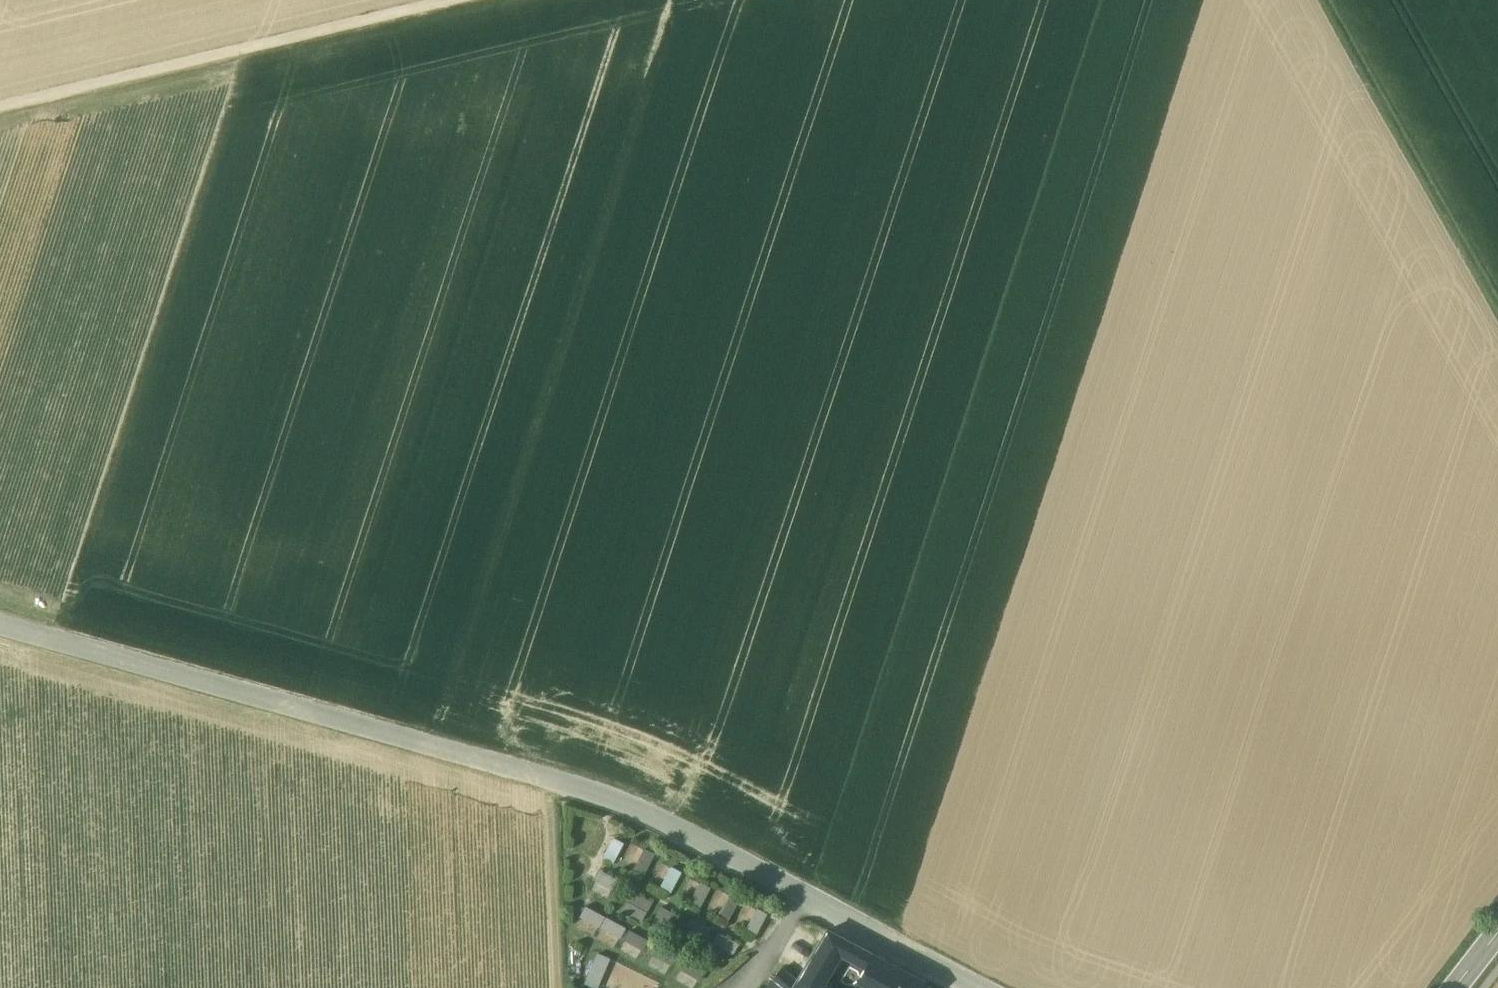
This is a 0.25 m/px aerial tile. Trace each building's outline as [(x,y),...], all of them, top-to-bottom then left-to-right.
[(620,842),(611,837),(602,856),(611,860),(620,842)] [(652,852),(643,848),(634,866),(643,871),(652,852)] [(677,869),(668,865),(658,884),(667,888),(677,869)] [(615,876),(598,868),(594,877),(611,885),(615,876)] [(707,886),(698,882),(688,900),(697,905),(707,886)] [(649,898),(633,890),(628,899),(645,907),(649,898)] [(736,897),(727,893),(718,911),(727,916),(736,897)] [(619,935),(624,924),(583,904),(578,915),(619,935)] [(677,913),(660,905),(656,914),(672,922),(677,913)] [(763,912),(754,907),(745,926),(754,930),(763,912)] [(708,925),(691,918),(687,927),(703,935),(708,925)] [(644,936),(627,929),(623,938),(640,946),(644,936)] [(797,980),(807,987),(822,987),(815,981),(833,952),(858,964),(866,969),(874,955),(827,930),(797,980)] [(735,940),(718,932),(714,941),(730,949),(735,940)] [(674,951),(657,943),(653,952),(669,960),(674,951)] [(598,984),(610,957),(597,951),(585,978),(598,984)] [(874,955),(866,969),(862,977),(877,985),(875,987),(919,987),(923,981),(874,955)] [(701,967),(685,959),(680,968),(697,976),(701,967)] [(866,969),(858,964),(853,973),(862,977),(866,969)] [(797,980),(782,969),(766,987),(807,987),(797,980)]
